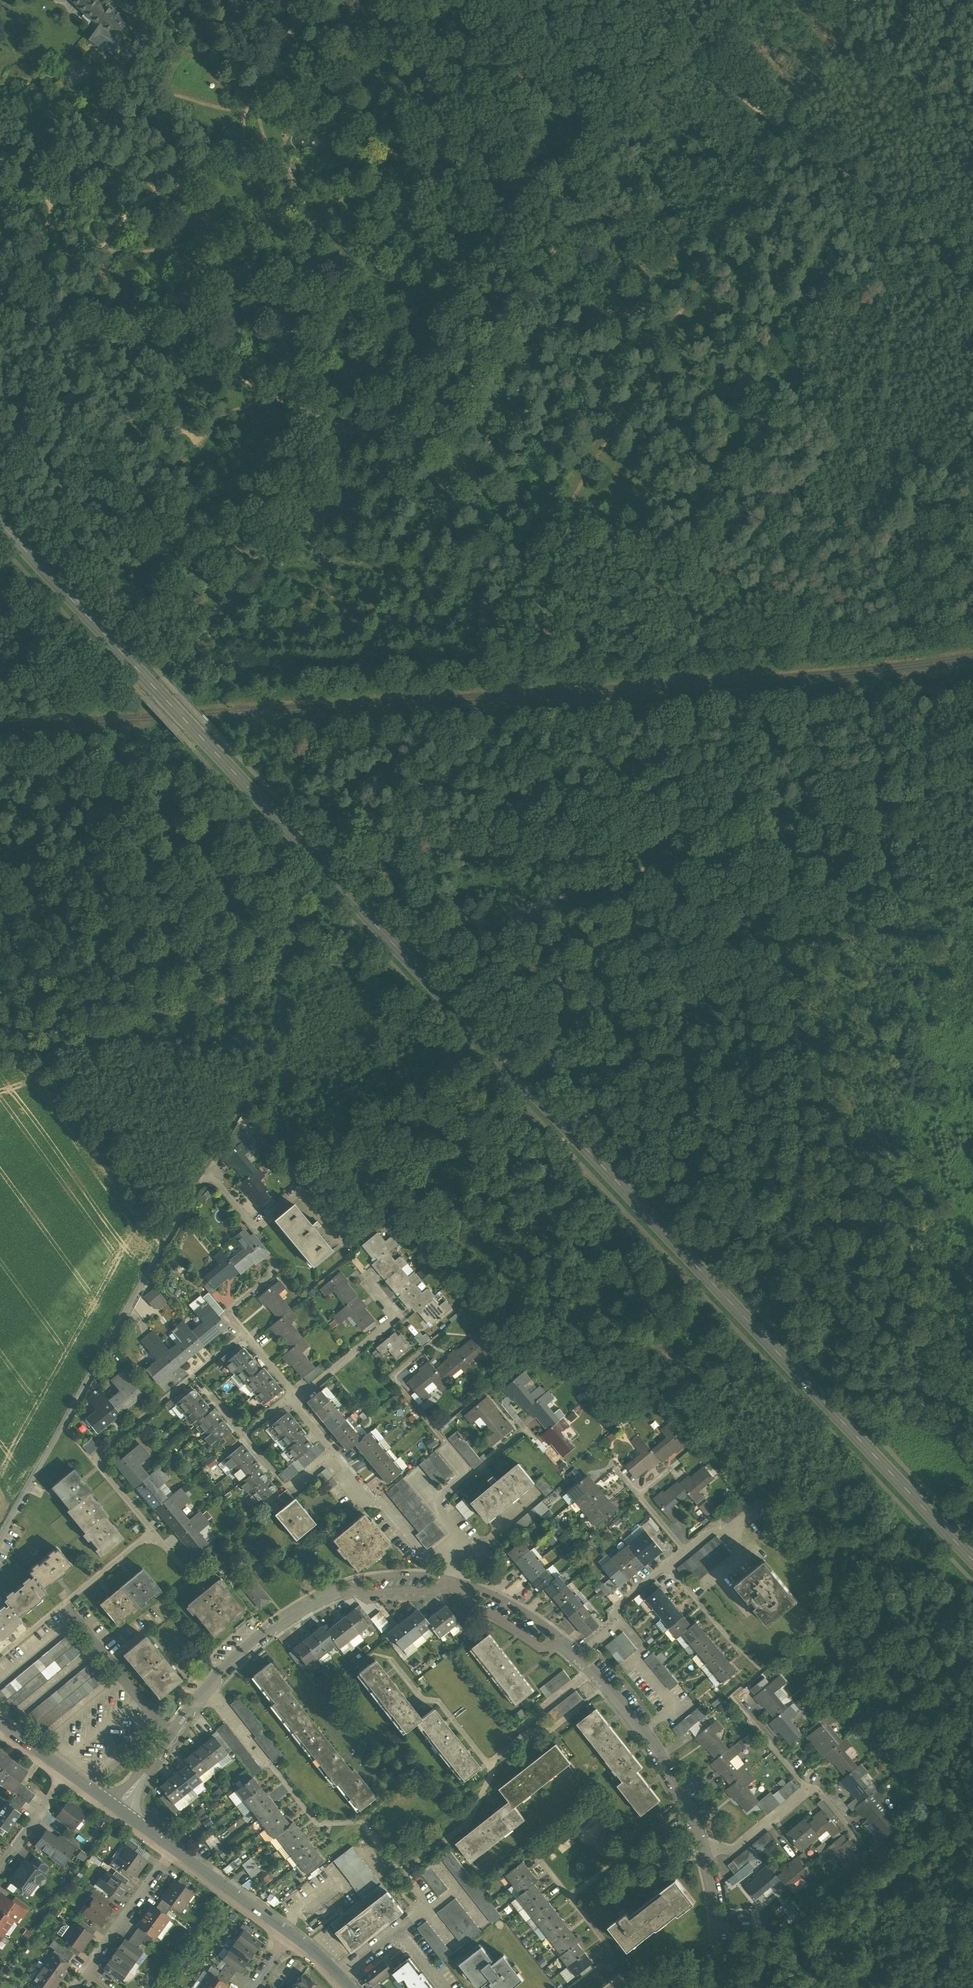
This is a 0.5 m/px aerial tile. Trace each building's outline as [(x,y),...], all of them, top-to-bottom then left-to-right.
[(113,10),(113,9),(107,4),(105,7),(97,0),(71,0),(76,6),(85,14),(86,13),(97,22),(104,27),(109,31),(108,31),(116,36),(117,37),(128,19),(120,15),(113,10)] [(104,27),(96,39),(110,48),(116,36),(108,31),(109,31),(104,27)] [(108,53),(100,49),(92,43),(85,53),(92,58),(102,64),(108,53)] [(249,1137),(238,1123),(228,1139),(235,1148),(236,1148),(244,1141),(249,1137)] [(244,1141),(236,1148),(235,1148),(223,1158),(229,1164),(230,1162),(245,1180),(256,1171),(243,1155),(250,1149),(248,1146),(253,1142),(249,1137),(244,1141)] [(245,1180),(238,1186),(242,1192),(244,1190),(259,1207),(270,1198),(269,1198),(257,1183),(264,1177),(258,1169),(256,1171),(245,1180)] [(271,1197),(269,1198),(270,1198),(259,1207),(259,1208),(262,1212),(275,1202),(271,1197)] [(294,1205),(275,1221),(313,1267),(332,1251),(315,1230),(320,1226),(317,1221),(311,1226),(294,1205)] [(244,1231),(236,1237),(241,1242),(249,1236),(244,1231)] [(268,1252),(253,1233),(249,1237),(264,1255),(268,1252)] [(386,1242),(379,1234),(364,1246),(374,1259),(376,1257),(379,1260),(389,1253),(399,1245),(393,1237),(386,1242)] [(249,1253),(241,1260),(238,1257),(231,1263),(238,1272),(240,1274),(258,1259),(259,1261),(265,1256),(264,1255),(249,1237),(249,1236),(241,1242),(249,1253)] [(214,1275),(211,1272),(204,1278),(213,1289),(230,1274),(232,1276),(238,1272),(231,1263),(221,1251),(214,1258),(222,1268),(214,1275)] [(396,1262),(389,1253),(379,1260),(373,1265),(383,1278),(386,1276),(389,1280),(402,1269),(408,1264),(402,1257),(396,1262)] [(389,1280),(387,1282),(397,1294),(399,1292),(402,1296),(416,1285),(421,1280),(415,1273),(409,1278),(402,1269),(389,1280)] [(341,1272),(321,1289),(327,1296),(334,1290),(347,1306),(358,1297),(344,1280),(346,1278),(341,1272)] [(213,1289),(204,1278),(200,1282),(210,1295),(215,1291),(213,1289)] [(279,1281),(259,1298),(264,1303),(265,1302),(279,1319),(290,1310),(285,1303),(282,1306),(275,1297),(285,1289),(279,1281)] [(402,1296),(400,1298),(410,1310),(412,1308),(416,1312),(433,1298),(435,1296),(429,1289),(423,1294),(416,1285),(402,1296)] [(156,1289),(146,1297),(154,1306),(164,1298),(156,1289)] [(202,1298),(206,1302),(217,1316),(223,1311),(208,1293),(202,1298)] [(201,1295),(190,1304),(189,1306),(194,1312),(197,1310),(201,1306),(200,1305),(202,1304),(201,1303),(203,1302),(205,1303),(206,1302),(202,1298),(201,1295)] [(347,1306),(338,1314),(344,1321),(351,1315),(364,1330),(375,1321),(361,1304),(363,1302),(358,1297),(347,1306)] [(433,1298),(417,1311),(427,1323),(430,1321),(433,1325),(452,1310),(446,1302),(440,1307),(433,1298)] [(217,1316),(206,1302),(205,1303),(203,1302),(201,1303),(202,1304),(200,1305),(201,1306),(197,1310),(206,1320),(192,1332),(202,1344),(203,1345),(218,1333),(216,1331),(225,1324),(217,1316)] [(294,1335),(287,1326),(297,1318),(290,1310),(279,1319),(271,1327),(276,1333),(278,1332),(291,1348),(302,1339),(297,1332),(294,1335)] [(183,1339),(169,1351),(179,1363),(180,1364),(195,1352),(193,1350),(202,1344),(192,1332),(183,1321),(174,1329),(183,1339)] [(425,1330),(416,1337),(422,1345),(431,1338),(425,1330)] [(476,1337),(459,1352),(468,1362),(475,1357),(473,1354),(481,1347),(490,1357),(497,1351),(481,1331),(475,1336),(476,1337)] [(399,1336),(396,1333),(377,1348),(383,1356),(388,1351),(396,1360),(411,1347),(401,1335),(399,1336)] [(306,1364),(298,1355),(309,1347),(302,1339),(291,1348),(282,1356),(288,1362),(289,1360),(303,1377),(313,1370),(314,1368),(308,1362),(306,1364)] [(151,1348),(160,1358),(146,1370),(157,1383),(172,1371),(170,1370),(179,1363),(169,1351),(160,1340),(151,1348)] [(234,1356),(226,1362),(235,1374),(251,1361),(246,1355),(246,1353),(246,1352),(246,1351),(244,1350),(243,1349),(241,1350),(234,1356)] [(453,1356),(437,1370),(446,1381),(453,1375),(451,1372),(459,1366),(467,1375),(474,1369),(468,1362),(459,1352),(458,1349),(452,1354),(453,1356)] [(230,1351),(221,1358),(225,1363),(226,1362),(234,1356),(230,1351)] [(252,1361),(251,1361),(235,1374),(244,1385),(246,1383),(260,1372),(255,1366),(256,1364),(255,1363),(255,1362),(254,1361),(252,1361)] [(421,1372),(408,1383),(423,1401),(430,1395),(424,1388),(432,1381),(439,1389),(447,1382),(446,1381),(437,1370),(429,1362),(420,1370),(421,1372)] [(324,1368),(320,1363),(314,1368),(313,1370),(317,1374),(324,1368)] [(133,1373),(126,1365),(121,1369),(123,1371),(128,1377),(133,1373)] [(260,1372),(246,1383),(255,1394),(270,1381),(266,1375),(266,1374),(266,1373),(266,1372),(265,1371),(264,1370),(263,1370),(262,1370),(260,1372)] [(317,1374),(313,1370),(303,1377),(307,1382),(317,1374)] [(122,1389),(109,1400),(118,1412),(120,1414),(134,1402),(133,1401),(141,1393),(128,1377),(123,1371),(113,1379),(122,1389)] [(528,1398),(520,1389),(531,1381),(524,1373),(504,1390),(509,1396),(511,1394),(525,1411),(527,1409),(536,1402),(531,1396),(528,1398)] [(270,1381),(255,1394),(264,1405),(279,1392),(275,1386),(275,1384),(275,1383),(274,1382),(273,1381),(272,1381),(271,1381),(270,1381)] [(109,1400),(100,1390),(90,1398),(99,1408),(86,1419),(97,1433),(111,1421),(110,1420),(118,1412),(109,1400)] [(193,1391),(191,1391),(176,1404),(185,1415),(200,1402),(196,1396),(196,1395),(196,1393),(195,1392),(194,1391),(193,1391)] [(328,1402),(320,1393),(307,1404),(314,1413),(328,1402)] [(551,1418),(544,1409),(554,1401),(547,1393),(536,1402),(527,1409),(532,1415),(534,1413),(549,1431),(559,1422),(554,1416),(551,1418)] [(504,1422),(493,1409),(495,1407),(487,1397),(467,1414),(474,1422),(479,1417),(486,1425),(488,1424),(493,1431),(486,1437),(493,1446),(513,1429),(506,1420),(504,1422)] [(164,1403),(167,1408),(175,1404),(172,1398),(164,1403)] [(202,1402),(201,1402),(200,1402),(185,1415),(194,1426),(196,1424),(209,1413),(205,1407),(205,1406),(205,1404),(204,1403),(203,1402),(202,1402)] [(328,1402),(314,1413),(322,1423),(336,1412),(328,1402)] [(209,1413),(196,1424),(205,1435),(220,1422),(215,1416),(216,1416),(216,1414),(216,1413),(215,1412),(214,1412),(213,1411),(212,1411),(211,1411),(209,1413)] [(344,1421),(336,1412),(322,1423),(330,1432),(344,1421)] [(290,1420),(285,1414),(270,1427),(279,1438),(294,1426),(294,1425),(295,1424),(295,1422),(294,1421),(292,1420),(291,1420),(290,1420)] [(566,1444),(559,1436),(569,1427),(562,1419),(559,1422),(549,1431),(543,1436),(548,1442),(550,1440),(564,1457),(574,1449),(569,1442),(566,1444)] [(344,1421),(330,1432),(339,1442),(352,1431),(344,1421)] [(220,1422),(205,1435),(214,1446),(224,1438),(229,1433),(224,1427),(225,1426),(225,1425),(225,1424),(224,1423),(223,1422),(222,1422),(220,1422)] [(294,1426),(279,1438),(288,1449),(301,1438),(303,1436),(304,1434),(304,1433),(303,1432),(302,1431),(301,1431),(299,1431),(294,1425),(294,1426)] [(659,1446),(652,1451),(660,1461),(661,1462),(678,1448),(680,1450),(686,1445),(669,1425),(662,1432),(670,1442),(662,1449),(659,1446)] [(360,1441),(352,1431),(339,1442),(347,1452),(355,1445),(360,1441)] [(457,1432),(448,1439),(452,1443),(460,1436),(457,1432)] [(236,1441),(229,1433),(224,1438),(226,1441),(222,1444),(226,1450),(236,1441)] [(376,1444),(368,1434),(360,1441),(355,1445),(363,1455),(376,1444)] [(460,1436),(452,1443),(456,1447),(464,1441),(460,1436)] [(89,1453),(98,1446),(91,1438),(82,1445),(89,1453)] [(288,1449),(286,1451),(295,1462),(305,1453),(310,1449),(311,1448),(311,1447),(311,1445),(310,1444),(309,1444),(307,1443),(306,1444),(301,1438),(288,1449)] [(464,1441),(456,1447),(459,1452),(468,1445),(464,1441)] [(636,1465),(634,1462),(627,1467),(636,1478),(653,1464),(654,1466),(660,1461),(652,1451),(644,1441),(636,1447),(645,1457),(636,1465)] [(139,1444),(117,1462),(124,1471),(122,1472),(135,1487),(136,1486),(148,1476),(137,1462),(147,1453),(139,1444)] [(384,1453),(376,1444),(363,1455),(371,1464),(384,1453)] [(468,1445),(459,1452),(463,1456),(471,1449),(468,1445)] [(310,1449),(317,1458),(321,1454),(314,1446),(310,1449)] [(240,1447),(224,1460),(233,1471),(249,1458),(249,1457),(249,1456),(249,1455),(248,1454),(247,1453),(246,1453),(245,1453),(240,1447)] [(317,1458),(310,1449),(305,1453),(312,1462),(317,1458)] [(471,1449),(463,1456),(467,1461),(475,1454),(471,1449)] [(435,1451),(427,1458),(431,1463),(439,1456),(435,1451)] [(312,1462),(305,1453),(301,1457),(308,1465),(312,1462)] [(392,1463),(384,1453),(371,1464),(379,1474),(392,1463)] [(475,1454),(467,1461),(471,1465),(479,1458),(475,1454)] [(439,1456),(431,1463),(434,1467),(443,1460),(439,1456)] [(308,1465),(301,1457),(296,1461),(303,1469),(308,1465)] [(254,1464),(249,1458),(233,1471),(242,1482),(256,1471),(258,1469),(259,1467),(258,1466),(258,1465),(256,1464),(255,1464),(254,1464)] [(427,1458),(418,1465),(422,1470),(431,1463),(427,1458)] [(479,1458),(471,1465),(474,1469),(482,1462),(479,1458)] [(443,1460),(434,1467),(438,1471),(446,1465),(443,1460)] [(303,1469),(296,1461),(295,1462),(292,1464),(299,1473),(303,1469)] [(392,1463),(379,1474),(387,1484),(400,1473),(392,1463)] [(434,1467),(431,1463),(422,1470),(426,1474),(434,1467)] [(299,1473),(292,1464),(287,1468),(294,1477),(299,1473)] [(446,1465),(438,1471),(442,1476),(450,1469),(446,1465)] [(148,1476),(136,1486),(144,1494),(142,1496),(154,1510),(157,1507),(167,1499),(156,1485),(166,1476),(159,1467),(148,1476)] [(434,1467),(426,1474),(429,1478),(438,1471),(434,1467)] [(495,1488),(473,1505),(488,1523),(534,1485),(535,1485),(520,1467),(499,1484),(493,1478),(489,1481),(495,1488)] [(294,1477),(287,1468),(282,1472),(290,1481),(294,1477)] [(705,1468),(688,1482),(686,1480),(680,1485),(687,1494),(697,1505),(705,1499),(696,1488),(705,1481),(707,1484),(714,1479),(705,1468)] [(333,1478),(325,1469),(321,1473),(328,1482),(332,1478),(333,1478)] [(450,1469),(442,1476),(445,1480),(453,1473),(450,1469)] [(74,1470),(54,1486),(71,1508),(89,1493),(91,1491),(74,1470)] [(242,1482),(241,1483),(249,1494),(265,1482),(265,1480),(265,1479),(265,1478),(264,1477),(263,1476),(262,1476),(261,1477),(256,1471),(242,1482)] [(438,1471),(429,1478),(433,1483),(442,1476),(438,1471)] [(290,1481),(282,1472),(278,1476),(285,1484),(290,1481)] [(321,1473),(316,1477),(323,1486),(328,1482),(321,1473)] [(442,1476),(433,1483),(437,1487),(445,1480),(442,1476)] [(555,1491),(543,1477),(535,1485),(534,1485),(546,1498),(555,1491)] [(588,1477),(569,1492),(576,1500),(595,1485),(588,1477)] [(336,1483),(332,1478),(328,1482),(323,1486),(327,1490),(336,1483)] [(402,1479),(393,1486),(397,1491),(405,1484),(402,1479)] [(265,1482),(249,1494),(258,1505),(274,1492),(274,1491),(274,1489),(273,1488),(272,1487),(271,1487),(269,1487),(265,1482)] [(680,1485),(678,1483),(661,1497),(660,1495),(654,1500),(670,1520),(678,1514),(670,1504),(678,1497),(681,1499),(687,1494),(680,1485)] [(405,1484),(397,1491),(401,1495),(409,1488),(405,1484)] [(595,1485),(576,1500),(583,1509),(602,1493),(595,1485)] [(397,1491),(393,1486),(385,1493),(388,1498),(397,1491)] [(754,1487),(750,1490),(757,1499),(762,1495),(754,1487)] [(409,1488),(401,1495),(404,1500),(413,1493),(409,1488)] [(167,1499),(157,1507),(165,1516),(163,1517),(175,1531),(176,1530),(188,1520),(177,1507),(188,1498),(180,1489),(167,1499)] [(757,1499),(750,1490),(746,1494),(753,1503),(757,1499)] [(290,1496),(287,1491),(278,1498),(282,1503),(290,1496)] [(397,1491),(388,1498),(392,1502),(401,1495),(397,1491)] [(569,1492),(563,1497),(570,1506),(576,1500),(569,1492)] [(71,1508),(69,1510),(87,1532),(105,1517),(107,1515),(89,1493),(71,1508)] [(413,1493),(404,1500),(408,1504),(416,1497),(413,1493)] [(602,1493),(583,1509),(590,1517),(609,1502),(602,1493)] [(753,1503),(746,1494),(741,1498),(748,1506),(753,1503)] [(401,1495),(392,1502),(396,1507),(404,1500),(401,1495)] [(294,1500),(290,1496),(282,1503),(285,1507),(294,1500)] [(416,1497),(408,1504),(412,1508),(420,1501),(416,1497)] [(748,1506),(741,1498),(737,1501),(744,1510),(748,1506)] [(475,1513),(464,1499),(455,1507),(466,1520),(475,1513)] [(285,1507),(276,1515),(281,1520),(279,1522),(290,1535),(292,1534),(296,1539),(314,1524),(294,1500),(285,1507)] [(404,1500),(396,1507),(399,1511),(408,1504),(404,1500)] [(714,1508),(707,1500),(700,1507),(707,1515),(714,1508)] [(420,1501),(412,1508),(415,1513),(424,1506),(420,1501)] [(744,1510),(737,1501),(733,1504),(740,1513),(744,1510)] [(542,1502),(533,1509),(540,1517),(541,1518),(549,1511),(542,1502)] [(609,1502),(590,1517),(598,1526),(616,1510),(609,1502)] [(408,1504),(399,1511),(403,1515),(412,1508),(408,1504)] [(733,1504),(728,1508),(735,1517),(740,1513),(733,1504)] [(424,1506),(415,1513),(419,1517),(427,1510),(424,1506)] [(415,1513),(412,1508),(403,1515),(407,1520),(415,1513)] [(735,1517),(728,1508),(724,1512),(731,1520),(735,1517)] [(533,1509),(501,1536),(509,1544),(540,1517),(533,1509)] [(427,1510),(419,1517),(423,1522),(431,1515),(427,1510)] [(188,1520),(176,1530),(183,1538),(182,1540),(194,1555),(207,1544),(196,1530),(207,1521),(199,1511),(188,1520)] [(731,1520),(724,1512),(720,1515),(727,1524),(731,1520)] [(415,1513),(407,1520),(410,1524),(419,1517),(415,1513)] [(363,1515),(352,1524),(353,1525),(344,1533),(343,1532),(332,1541),(343,1554),(345,1552),(348,1555),(345,1558),(356,1571),(369,1561),(367,1558),(374,1552),(376,1555),(389,1544),(378,1530),(374,1533),(372,1530),(374,1528),(363,1515)] [(431,1515),(423,1522),(427,1527),(432,1522),(435,1520),(431,1515)] [(87,1532),(85,1533),(102,1555),(123,1539),(105,1517),(87,1532)] [(419,1517),(410,1524),(414,1529),(423,1522),(419,1517)] [(423,1522),(414,1529),(418,1534),(422,1531),(427,1527),(423,1522)] [(427,1527),(422,1531),(426,1536),(428,1534),(433,1531),(437,1527),(432,1522),(427,1527)] [(657,1534),(648,1522),(642,1527),(646,1533),(651,1539),(657,1534)] [(772,1523),(759,1533),(765,1541),(778,1530),(772,1523)] [(443,1536),(437,1527),(433,1531),(439,1539),(443,1536)] [(418,1534),(415,1537),(419,1542),(423,1538),(426,1536),(422,1531),(418,1534)] [(439,1539),(433,1531),(428,1534),(435,1543),(439,1539)] [(651,1539),(646,1533),(637,1540),(653,1558),(661,1551),(651,1539)] [(426,1536),(423,1538),(430,1547),(435,1543),(428,1534),(426,1536)] [(724,1545),(717,1536),(712,1540),(719,1549),(724,1545)] [(430,1547),(423,1538),(419,1542),(426,1550),(430,1547)] [(653,1558),(637,1540),(629,1547),(644,1565),(653,1558)] [(719,1549),(712,1540),(708,1544),(715,1552),(719,1549)] [(522,1542),(509,1553),(516,1562),(530,1551),(522,1542)] [(715,1552),(708,1544),(704,1547),(711,1556),(715,1552)] [(693,1570),(689,1574),(695,1582),(731,1553),(724,1545),(719,1549),(715,1552),(711,1556),(706,1559),(702,1563),(697,1567),(693,1570)] [(644,1565),(629,1547),(620,1554),(636,1572),(644,1565)] [(711,1556),(704,1547),(699,1551),(706,1559),(711,1556)] [(58,1549),(29,1572),(33,1577),(42,1589),(49,1583),(48,1582),(53,1578),(55,1580),(60,1576),(58,1574),(64,1569),(65,1571),(71,1565),(58,1549)] [(538,1561),(530,1551),(516,1562),(524,1572),(538,1561)] [(706,1559),(699,1551),(695,1555),(702,1563),(706,1559)] [(636,1572),(620,1554),(612,1561),(627,1579),(636,1572)] [(607,1555),(598,1562),(603,1568),(612,1561),(607,1555)] [(702,1563),(695,1555),(690,1558),(697,1567),(702,1563)] [(690,1558),(686,1562),(693,1570),(697,1567),(690,1558)] [(538,1561),(524,1572),(532,1582),(546,1570),(538,1561)] [(627,1579),(612,1561),(603,1568),(611,1578),(619,1587),(619,1586),(628,1579),(627,1579)] [(693,1570),(686,1562),(681,1565),(689,1574),(693,1570)] [(770,1573),(762,1564),(738,1584),(745,1594),(743,1595),(761,1616),(763,1615),(770,1624),(795,1604),(787,1595),(789,1593),(772,1572),(770,1573)] [(681,1565),(677,1569),(684,1577),(689,1574),(681,1565)] [(142,1570),(120,1587),(137,1608),(159,1590),(142,1570)] [(546,1570),(532,1582),(540,1591),(545,1587),(554,1580),(546,1570)] [(554,1580),(545,1587),(554,1597),(567,1586),(559,1576),(554,1580)] [(33,1577),(4,1601),(8,1606),(18,1617),(24,1612),(23,1611),(28,1606),(30,1608),(35,1605),(33,1602),(39,1598),(40,1599),(46,1594),(42,1589),(33,1577)] [(248,1578),(241,1584),(244,1588),(251,1582),(248,1578)] [(611,1578),(604,1584),(603,1582),(598,1586),(607,1597),(619,1587),(619,1586),(619,1587),(611,1578)] [(241,1610),(216,1580),(186,1606),(211,1635),(241,1610)] [(269,1600),(253,1581),(251,1582),(244,1588),(243,1589),(259,1608),(269,1600)] [(655,1582),(640,1595),(644,1600),(646,1599),(660,1588),(655,1582)] [(567,1586),(554,1597),(562,1607),(575,1596),(567,1586)] [(137,1608),(120,1587),(99,1605),(116,1625),(137,1608)] [(660,1588),(646,1599),(654,1608),(668,1597),(660,1588)] [(575,1596),(562,1607),(570,1617),(570,1616),(583,1605),(575,1596)] [(668,1597),(654,1608),(662,1618),(676,1607),(668,1597)] [(372,1622),(359,1605),(354,1609),(368,1626),(372,1622)] [(449,1610),(445,1605),(435,1613),(449,1630),(458,1622),(449,1610)] [(570,1616),(570,1617),(578,1626),(591,1615),(583,1605),(570,1616)] [(0,1612),(0,1638),(4,1635),(6,1637),(10,1633),(9,1631),(14,1626),(15,1628),(22,1622),(18,1617),(8,1606),(0,1612)] [(462,1618),(454,1607),(449,1610),(457,1621),(462,1618)] [(684,1617),(676,1607),(662,1618),(670,1628),(684,1617)] [(368,1626),(354,1609),(345,1616),(358,1633),(368,1626)] [(426,1620),(417,1609),(407,1617),(421,1634),(430,1626),(426,1620)] [(591,1615),(578,1626),(586,1637),(602,1624),(594,1614),(596,1613),(595,1612),(591,1615)] [(449,1630),(435,1613),(426,1620),(430,1626),(439,1637),(449,1630)] [(388,1632),(374,1614),(370,1618),(384,1635),(388,1632)] [(358,1633),(345,1616),(335,1624),(349,1641),(358,1633)] [(421,1634),(407,1617),(398,1624),(411,1641),(421,1634)] [(684,1617),(670,1628),(678,1637),(683,1633),(691,1626),(684,1617)] [(691,1626),(683,1633),(691,1644),(705,1632),(696,1622),(691,1626)] [(349,1641),(335,1624),(326,1631),(336,1644),(339,1648),(349,1641)] [(411,1641),(398,1624),(388,1632),(401,1649),(411,1641)] [(322,1627),(313,1634),(326,1651),(336,1644),(326,1631),(322,1627)] [(630,1641),(623,1632),(618,1636),(625,1644),(630,1641)] [(705,1632),(691,1644),(699,1653),(712,1642),(705,1632)] [(76,1643),(69,1634),(65,1638),(72,1647),(76,1643)] [(326,1651),(313,1634),(303,1642),(317,1659),(326,1651)] [(495,1676),(511,1663),(489,1635),(472,1648),(495,1676)] [(625,1644),(618,1636),(614,1640),(621,1648),(625,1644)] [(72,1647),(65,1638),(60,1641),(68,1650),(72,1647)] [(152,1647),(144,1638),(124,1655),(142,1676),(162,1659),(155,1651),(156,1650),(153,1646),(152,1647)] [(621,1648),(614,1640),(610,1643),(617,1651),(621,1648)] [(68,1650),(60,1641),(56,1645),(63,1654),(68,1650)] [(637,1649),(630,1641),(625,1644),(632,1653),(637,1649)] [(317,1659),(303,1642),(293,1650),(306,1667),(317,1659)] [(712,1642),(699,1653),(707,1663),(720,1652),(712,1642)] [(84,1652),(76,1643),(72,1647),(79,1655),(84,1652)] [(610,1643),(605,1647),(612,1655),(617,1651),(610,1643)] [(625,1644),(621,1648),(628,1656),(632,1653),(625,1644)] [(63,1654),(56,1645),(51,1649),(58,1658),(63,1654)] [(79,1655),(72,1647),(68,1650),(75,1659),(79,1655)] [(628,1656),(621,1648),(617,1651),(624,1660),(628,1656)] [(58,1658),(51,1649),(46,1653),(54,1662),(58,1658)] [(75,1659),(68,1650),(63,1654),(70,1663),(75,1659)] [(306,1667),(293,1650),(289,1653),(302,1670),(306,1667)] [(624,1660),(617,1651),(612,1655),(619,1664),(624,1660)] [(653,1652),(645,1659),(648,1663),(657,1657),(653,1652)] [(720,1652),(707,1663),(714,1672),(728,1661),(720,1652)] [(54,1662),(46,1653),(42,1657),(49,1665),(54,1662)] [(63,1654),(58,1658),(66,1666),(70,1663),(63,1654)] [(49,1665),(42,1657),(37,1660),(44,1669),(49,1665)] [(657,1657),(648,1663),(652,1668),(660,1661),(657,1657)] [(66,1666),(58,1658),(54,1662),(61,1670),(66,1666)] [(162,1659),(142,1676),(160,1697),(180,1681),(173,1672),(174,1671),(170,1667),(169,1668),(162,1659)] [(44,1669),(37,1660),(33,1664),(40,1673),(44,1669)] [(381,1703),(398,1690),(375,1661),(358,1674),(381,1703)] [(664,1666),(660,1661),(652,1668),(656,1672),(664,1666)] [(728,1661),(714,1672),(722,1682),(736,1671),(728,1661)] [(61,1670),(54,1662),(49,1665),(56,1674),(61,1670)] [(99,1671),(92,1662),(87,1666),(95,1675),(99,1671)] [(274,1703),(288,1692),(291,1690),(270,1663),(253,1676),(274,1703)] [(517,1704),(534,1691),(511,1663),(495,1676),(517,1704)] [(40,1673),(33,1664),(28,1668),(35,1677),(40,1673)] [(56,1674),(49,1665),(44,1669),(52,1678),(56,1674)] [(95,1675),(87,1666),(83,1670),(90,1678),(95,1675)] [(668,1670),(664,1666),(656,1672),(660,1677),(668,1670)] [(35,1677),(28,1668),(23,1672),(31,1680),(35,1677)] [(44,1669),(40,1673),(47,1682),(52,1678),(44,1669)] [(90,1678),(83,1670),(78,1673),(85,1682),(90,1678)] [(563,1670),(540,1689),(547,1698),(571,1679),(563,1670)] [(668,1670),(660,1677),(663,1681),(671,1674),(668,1670)] [(106,1680),(99,1671),(95,1675),(102,1683),(106,1680)] [(31,1680),(23,1672),(19,1676),(26,1684),(31,1680)] [(47,1682),(40,1673),(35,1677),(43,1686),(47,1682)] [(85,1682),(78,1673),(74,1677),(81,1686),(85,1682)] [(671,1674),(663,1681),(667,1685),(675,1679),(671,1674)] [(102,1683),(95,1675),(90,1678),(97,1687),(102,1683)] [(26,1684),(19,1676),(14,1679),(21,1688),(26,1684)] [(779,1676),(774,1680),(781,1688),(786,1684),(779,1676)] [(43,1686),(35,1677),(31,1680),(38,1689),(43,1686)] [(81,1686),(74,1677),(69,1681),(76,1689),(81,1686)] [(97,1687),(90,1678),(85,1682),(93,1691),(97,1687)] [(765,1678),(751,1689),(756,1695),(770,1684),(765,1678)] [(21,1688),(14,1679),(9,1683),(17,1692),(21,1688)] [(675,1679),(667,1685),(670,1690),(678,1683),(675,1679)] [(38,1689),(31,1680),(26,1684),(33,1693),(38,1689)] [(756,1695),(754,1697),(759,1703),(761,1701),(775,1718),(786,1709),(781,1702),(778,1705),(771,1696),(781,1688),(774,1680),(770,1684),(756,1695)] [(76,1689),(69,1681),(65,1684),(72,1693),(76,1689)] [(93,1691),(85,1682),(81,1686),(88,1694),(93,1691)] [(17,1692),(9,1683),(5,1687),(12,1696),(17,1692)] [(33,1693),(26,1684),(21,1688),(29,1697),(33,1693)] [(72,1693),(65,1684),(60,1688),(67,1697),(72,1693)] [(88,1694),(81,1686),(76,1689),(83,1698),(88,1694)] [(12,1696),(5,1687),(0,1691),(7,1699),(12,1696)] [(29,1697),(21,1688),(17,1692),(24,1701),(29,1697)] [(60,1688),(55,1692),(63,1701),(67,1697),(60,1688)] [(83,1698),(76,1689),(72,1693),(79,1702),(83,1698)] [(421,1719),(398,1690),(381,1703),(404,1732),(417,1722),(421,1719)] [(576,1691),(548,1713),(555,1722),(583,1700),(576,1691)] [(24,1701),(17,1692),(12,1696),(19,1705),(24,1701)] [(63,1701),(55,1692),(51,1696),(58,1705),(63,1701)] [(293,1732),(309,1719),(288,1692),(274,1703),(272,1705),(293,1732)] [(72,1693),(67,1697),(74,1706),(79,1702),(72,1693)] [(19,1705),(12,1696),(7,1699),(15,1708),(19,1705)] [(58,1705),(51,1696),(46,1699),(53,1708),(58,1705)] [(67,1697),(63,1701),(70,1709),(74,1706),(67,1697)] [(265,1730),(239,1697),(230,1704),(256,1737),(264,1731),(265,1730)] [(15,1708),(7,1699),(3,1703),(10,1712),(15,1708)] [(53,1708),(46,1699),(41,1703),(49,1712),(53,1708)] [(70,1709),(63,1701),(58,1705),(65,1713),(70,1709)] [(49,1712),(41,1703),(37,1707),(44,1716),(49,1712)] [(65,1713),(58,1705),(53,1708),(60,1717),(65,1713)] [(775,1718),(770,1723),(774,1728),(776,1727),(791,1744),(801,1735),(796,1728),(793,1731),(786,1722),(796,1714),(790,1706),(786,1709),(775,1718)] [(44,1716),(37,1707),(32,1711),(39,1720),(44,1716)] [(699,1707),(694,1711),(701,1719),(706,1716),(699,1707)] [(60,1717),(53,1708),(49,1712),(56,1721),(60,1717)] [(440,1751),(456,1738),(433,1709),(421,1719),(417,1722),(440,1751)] [(600,1753),(619,1738),(596,1709),(577,1724),(600,1753)] [(39,1720),(32,1711),(28,1715),(35,1723),(39,1720)] [(701,1719),(694,1711),(690,1714),(697,1723),(699,1722),(701,1719)] [(56,1721),(49,1712),(44,1716),(51,1725),(56,1721)] [(830,1712),(810,1728),(814,1733),(811,1735),(810,1737),(824,1755),(825,1755),(842,1741),(836,1734),(833,1737),(826,1728),(836,1720),(830,1712)] [(697,1723),(690,1714),(685,1718),(693,1727),(697,1723)] [(51,1725),(44,1716),(39,1720),(46,1728),(51,1725)] [(693,1727),(685,1718),(681,1722),(688,1730),(690,1729),(693,1727)] [(314,1758),(330,1746),(309,1719),(293,1732),(314,1758)] [(46,1728),(39,1720),(35,1723),(42,1732),(46,1728)] [(696,1737),(701,1743),(703,1742),(717,1759),(728,1750),(722,1743),(719,1745),(712,1737),(722,1728),(716,1721),(705,1730),(696,1737)] [(688,1730),(681,1722),(677,1726),(684,1734),(688,1730)] [(705,1730),(699,1722),(697,1723),(693,1727),(690,1729),(696,1737),(705,1730)] [(262,1770),(225,1723),(215,1730),(218,1733),(231,1750),(249,1772),(252,1777),(262,1770)] [(677,1726),(672,1729),(679,1738),(684,1734),(677,1726)] [(256,1737),(254,1739),(273,1762),(282,1755),(264,1731),(256,1737)] [(231,1750),(218,1733),(213,1737),(226,1754),(231,1750)] [(226,1754),(213,1737),(203,1745),(216,1761),(226,1754)] [(463,1780),(479,1768),(456,1738),(440,1751),(463,1780)] [(637,1771),(642,1767),(619,1738),(600,1753),(623,1782),(637,1771)] [(842,1741),(825,1755),(833,1764),(835,1763),(846,1776),(857,1767),(851,1761),(848,1763),(841,1755),(852,1746),(845,1738),(842,1741)] [(527,1767),(542,1786),(570,1763),(555,1744),(527,1767)] [(216,1761),(203,1745),(194,1752),(207,1769),(216,1761)] [(338,1783),(351,1772),(330,1746),(314,1758),(335,1785),(338,1783)] [(717,1759),(711,1764),(716,1769),(718,1768),(733,1785),(747,1773),(751,1770),(745,1763),(744,1764),(737,1755),(738,1755),(731,1747),(728,1750),(717,1759)] [(11,1759),(0,1751),(0,1774),(11,1759)] [(207,1769),(194,1752),(184,1760),(188,1765),(198,1776),(207,1769)] [(0,1774),(0,1782),(8,1788),(7,1789),(12,1792),(20,1782),(28,1771),(11,1759),(0,1774)] [(846,1776),(840,1781),(845,1787),(847,1785),(857,1797),(862,1803),(872,1794),(866,1787),(863,1789),(856,1780),(867,1772),(860,1764),(857,1767),(846,1776)] [(198,1776),(188,1765),(179,1772),(192,1789),(201,1781),(198,1776)] [(509,1801),(514,1808),(542,1786),(527,1767),(499,1789),(509,1801)] [(338,1783),(359,1810),(376,1798),(354,1770),(351,1772),(338,1783)] [(637,1771),(623,1782),(618,1786),(641,1815),(660,1800),(637,1771)] [(192,1789),(179,1772),(169,1780),(182,1796),(192,1789)] [(249,1772),(239,1780),(243,1785),(252,1777),(249,1772)] [(733,1785),(727,1790),(731,1796),(733,1794),(748,1811),(758,1802),(752,1794),(749,1797),(743,1789),(753,1781),(747,1773),(733,1785)] [(243,1785),(235,1791),(243,1800),(260,1787),(252,1777),(243,1785)] [(182,1796),(169,1780),(160,1787),(165,1794),(173,1804),(173,1803),(182,1796)] [(798,1788),(791,1780),(787,1783),(794,1792),(798,1788)] [(20,1782),(12,1792),(16,1795),(19,1797),(26,1788),(27,1787),(20,1782)] [(794,1792),(787,1783),(782,1787),(789,1796),(794,1792)] [(260,1787),(243,1800),(251,1810),(267,1797),(260,1787)] [(789,1796),(782,1787),(778,1791),(785,1799),(789,1796)] [(35,1794),(26,1788),(19,1797),(25,1802),(28,1804),(35,1794)] [(785,1799),(778,1791),(774,1794),(781,1803),(785,1799)] [(862,1803),(856,1807),(864,1817),(866,1816),(877,1829),(888,1820),(882,1813),(888,1809),(880,1800),(882,1799),(876,1791),(872,1794),(862,1803)] [(173,1804),(165,1794),(160,1798),(173,1814),(179,1810),(173,1803),(173,1804)] [(16,1795),(9,1805),(18,1811),(25,1802),(19,1797),(16,1795)] [(267,1797),(251,1810),(258,1819),(275,1806),(267,1797)] [(857,1797),(848,1805),(852,1810),(856,1807),(862,1803),(857,1797)] [(85,1813),(68,1801),(56,1817),(73,1829),(85,1813)] [(509,1801),(483,1822),(498,1841),(524,1820),(514,1808),(509,1801)] [(0,1810),(0,1826),(7,1831),(20,1813),(18,1811),(9,1805),(6,1802),(0,1810)] [(275,1806),(258,1819),(266,1829),(282,1816),(275,1806)] [(808,1825),(817,1836),(822,1841),(830,1834),(832,1836),(839,1830),(823,1810),(813,1818),(815,1820),(808,1825)] [(282,1816),(266,1829),(273,1838),(276,1836),(290,1825),(282,1816)] [(888,1820),(877,1829),(875,1831),(882,1839),(885,1836),(885,1837),(895,1828),(888,1820)] [(817,1836),(808,1825),(804,1821),(788,1834),(801,1849),(817,1836)] [(498,1841),(483,1822),(456,1844),(471,1863),(498,1841)] [(290,1825),(276,1836),(283,1845),(300,1832),(293,1823),(290,1825)] [(776,1840),(768,1831),(764,1835),(771,1844),(776,1840)] [(57,1840),(46,1832),(37,1845),(55,1858),(55,1860),(60,1864),(63,1863),(65,1859),(65,1857),(70,1850),(62,1845),(63,1844),(57,1840)] [(213,1832),(203,1839),(207,1844),(217,1837),(213,1832)] [(300,1832),(283,1845),(291,1855),(308,1842),(300,1832)] [(75,1846),(61,1835),(57,1840),(63,1844),(62,1845),(70,1850),(72,1851),(75,1846)] [(771,1844),(764,1835),(760,1838),(767,1847),(771,1844)] [(842,1836),(822,1853),(828,1860),(839,1852),(843,1857),(840,1860),(848,1870),(859,1861),(849,1849),(853,1845),(848,1840),(846,1841),(842,1836)] [(217,1837),(207,1844),(211,1849),(220,1842),(217,1837)] [(128,1838),(123,1845),(127,1847),(134,1852),(139,1846),(128,1838)] [(767,1847),(760,1838),(755,1842),(763,1851),(767,1847)] [(315,1851),(308,1842),(291,1855),(298,1864),(315,1851)] [(763,1851),(755,1842),(751,1846),(758,1855),(763,1851)] [(382,1884),(352,1845),(333,1861),(363,1899),(382,1884)] [(758,1855),(751,1846),(746,1850),(754,1858),(758,1855)] [(121,1854),(141,1868),(146,1861),(134,1852),(127,1847),(125,1849),(124,1849),(122,1849),(121,1851),(121,1853),(121,1854)] [(501,1916),(449,1850),(440,1857),(492,1923),(501,1916)] [(754,1858),(746,1850),(742,1853),(749,1862),(754,1858)] [(315,1851),(298,1864),(306,1874),(323,1861),(315,1851)] [(749,1862),(742,1853),(737,1857),(745,1866),(749,1862)] [(141,1868),(121,1854),(116,1861),(116,1862),(123,1867),(135,1876),(141,1868)] [(816,1876),(799,1856),(793,1861),(795,1863),(777,1877),(785,1886),(786,1888),(793,1882),(791,1879),(799,1872),(808,1883),(816,1876)] [(745,1866),(737,1857),(733,1861),(740,1869),(745,1866)] [(47,1867),(34,1858),(30,1864),(43,1873),(47,1867)] [(116,1861),(113,1859),(108,1865),(115,1871),(119,1873),(123,1867),(116,1862),(116,1861)] [(30,1864),(25,1860),(10,1881),(28,1894),(36,1882),(38,1883),(41,1884),(44,1882),(44,1879),(43,1876),(44,1874),(43,1873),(30,1864)] [(253,1861),(244,1869),(248,1873),(257,1866),(253,1861)] [(523,1861),(506,1875),(514,1885),(531,1871),(523,1861)] [(733,1861),(728,1865),(736,1874),(740,1869),(733,1861)] [(449,1889),(430,1865),(421,1873),(439,1896),(449,1889)] [(257,1866),(248,1873),(251,1878),(261,1871),(257,1866)] [(777,1877),(768,1866),(762,1871),(764,1873),(747,1887),(756,1898),(762,1892),(760,1889),(768,1882),(777,1893),(785,1886),(777,1877)] [(119,1873),(115,1871),(112,1875),(125,1885),(129,1880),(119,1873)] [(531,1871),(514,1885),(522,1894),(535,1884),(539,1881),(531,1871)] [(112,1875),(108,1873),(103,1880),(105,1882),(101,1887),(108,1892),(111,1896),(112,1895),(118,1899),(127,1887),(125,1885),(112,1875)] [(190,1884),(180,1877),(177,1882),(187,1889),(190,1884)] [(649,1900),(665,1920),(667,1922),(678,1913),(677,1913),(683,1908),(685,1910),(692,1904),(683,1892),(685,1890),(676,1879),(649,1900)] [(177,1882),(174,1880),(168,1889),(187,1902),(193,1894),(177,1882)] [(363,1899),(331,1924),(337,1932),(362,1911),(388,1891),(382,1884),(363,1899)] [(522,1894),(518,1897),(525,1907),(542,1894),(535,1884),(522,1894)] [(187,1902),(168,1889),(162,1898),(172,1905),(180,1911),(187,1902)] [(109,1900),(94,1890),(90,1895),(94,1898),(95,1898),(105,1905),(109,1900)] [(404,1911),(388,1891),(362,1911),(378,1932),(404,1911)] [(1,1894),(0,1895),(0,1910),(13,1920),(15,1921),(20,1915),(22,1916),(25,1911),(12,1902),(1,1894)] [(542,1894),(525,1907),(533,1917),(550,1903),(542,1894)] [(29,1906),(16,1897),(12,1902),(25,1911),(29,1906)] [(105,1905),(95,1898),(94,1898),(87,1908),(91,1911),(89,1914),(89,1917),(100,1925),(109,1911),(109,1908),(105,1905)] [(172,1905),(162,1898),(159,1903),(169,1910),(172,1905)] [(456,1898),(437,1913),(463,1945),(482,1931),(456,1898)] [(656,1926),(665,1920),(649,1900),(630,1915),(627,1912),(610,1926),(627,1948),(637,1941),(638,1943),(647,1936),(645,1934),(654,1927),(656,1929),(656,1928),(657,1929),(658,1929),(656,1926)] [(169,1910),(159,1903),(155,1908),(165,1915),(169,1910)] [(550,1903),(533,1917),(540,1926),(557,1913),(550,1903)] [(155,1908),(151,1905),(144,1915),(162,1928),(169,1918),(165,1915),(155,1908)] [(0,1910),(0,1928),(5,1931),(13,1920),(0,1910)] [(378,1932),(362,1911),(337,1932),(353,1952),(378,1932)] [(557,1913),(540,1926),(548,1935),(565,1922),(557,1913)] [(162,1928),(144,1915),(137,1925),(138,1926),(148,1933),(155,1938),(162,1928)] [(96,1930),(81,1920),(78,1925),(92,1935),(96,1930)] [(78,1925),(73,1921),(73,1922),(70,1927),(63,1937),(62,1936),(62,1937),(71,1944),(81,1951),(82,1950),(81,1950),(92,1936),(93,1935),(92,1935),(78,1925)] [(453,1954),(427,1921),(417,1928),(443,1961),(453,1954)] [(243,1922),(240,1928),(243,1930),(250,1934),(253,1930),(243,1922)] [(565,1922),(548,1935),(555,1945),(572,1932),(565,1922)] [(63,1926),(61,1927),(57,1933),(62,1936),(63,1937),(70,1927),(68,1926),(66,1925),(63,1926)] [(148,1933),(138,1926),(135,1931),(145,1938),(148,1933)] [(250,1934),(243,1930),(236,1940),(254,1953),(261,1942),(250,1934)] [(145,1938),(135,1931),(132,1936),(141,1943),(145,1938)] [(572,1932),(555,1945),(563,1955),(578,1943),(580,1941),(572,1932)] [(141,1943),(132,1936),(128,1941),(138,1948),(141,1943)] [(128,1941),(125,1939),(117,1949),(135,1961),(142,1951),(128,1941)] [(254,1953),(236,1940),(229,1950),(246,1962),(254,1953)] [(60,1943),(54,1950),(69,1961),(74,1953),(68,1949),(60,1943)] [(563,1955),(561,1956),(568,1966),(585,1953),(578,1943),(563,1955)] [(81,1951),(71,1944),(68,1949),(74,1953),(77,1956),(81,1951)] [(492,1964),(491,1962),(493,1961),(482,1947),(460,1964),(478,1987),(480,1987),(491,1979),(493,1981),(490,1983),(494,1987),(513,1987),(524,1980),(504,1955),(492,1964)] [(135,1961),(117,1949),(110,1958),(128,1971),(135,1961)] [(54,1950),(39,1971),(57,1984),(65,1972),(62,1970),(69,1961),(54,1950)] [(246,1962),(229,1950),(222,1960),(226,1963),(236,1970),(239,1972),(246,1962)] [(585,1953),(568,1966),(576,1976),(593,1963),(585,1953)] [(128,1971),(110,1958),(103,1969),(105,1970),(115,1977),(121,1981),(128,1971)] [(406,1987),(434,1987),(426,1978),(427,1977),(423,1973),(422,1973),(410,1958),(392,1971),(406,1987)] [(384,1960),(367,1974),(363,1978),(370,1986),(374,1983),(375,1985),(392,1971),(384,1960)] [(236,1970),(226,1963),(223,1968),(232,1975),(236,1970)] [(232,1975),(223,1968),(219,1973),(229,1980),(232,1975)] [(115,1977),(105,1970),(101,1975),(111,1982),(115,1977)] [(39,1971),(31,1982),(39,1987),(54,1987),(57,1984),(39,1971)] [(209,1973),(202,1983),(209,1987),(226,1987),(227,1986),(225,1985),(216,1978),(209,1973)] [(229,1980),(219,1973),(216,1978),(225,1985),(229,1980)] [(303,1973),(292,1987),(323,1987),(303,1973)] [(620,1975),(602,1987),(630,1987),(620,1975)]
